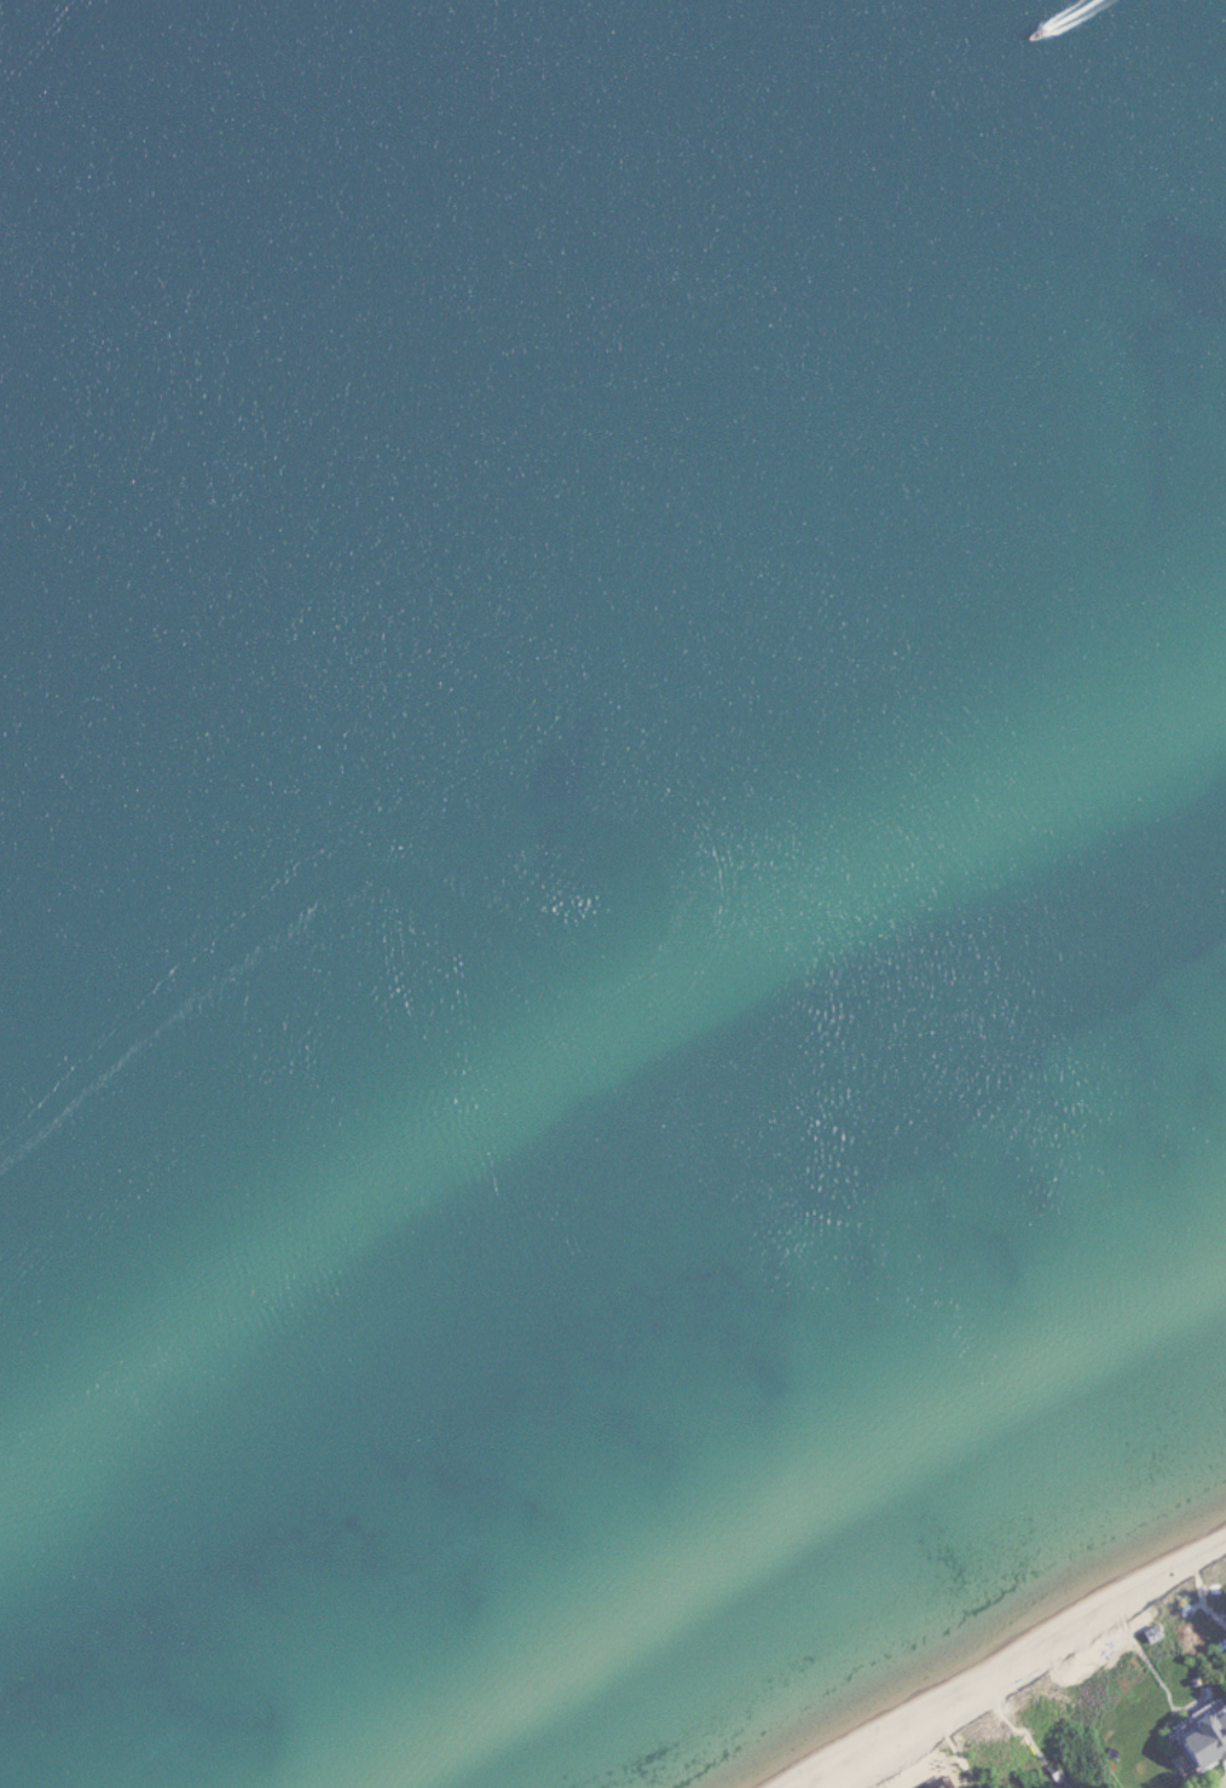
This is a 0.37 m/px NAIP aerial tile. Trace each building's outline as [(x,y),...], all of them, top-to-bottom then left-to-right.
[(1225,1748),(1225,1731),(1212,1714),(1199,1725),(1193,1718),(1161,1745),(1189,1779),(1225,1748)]
